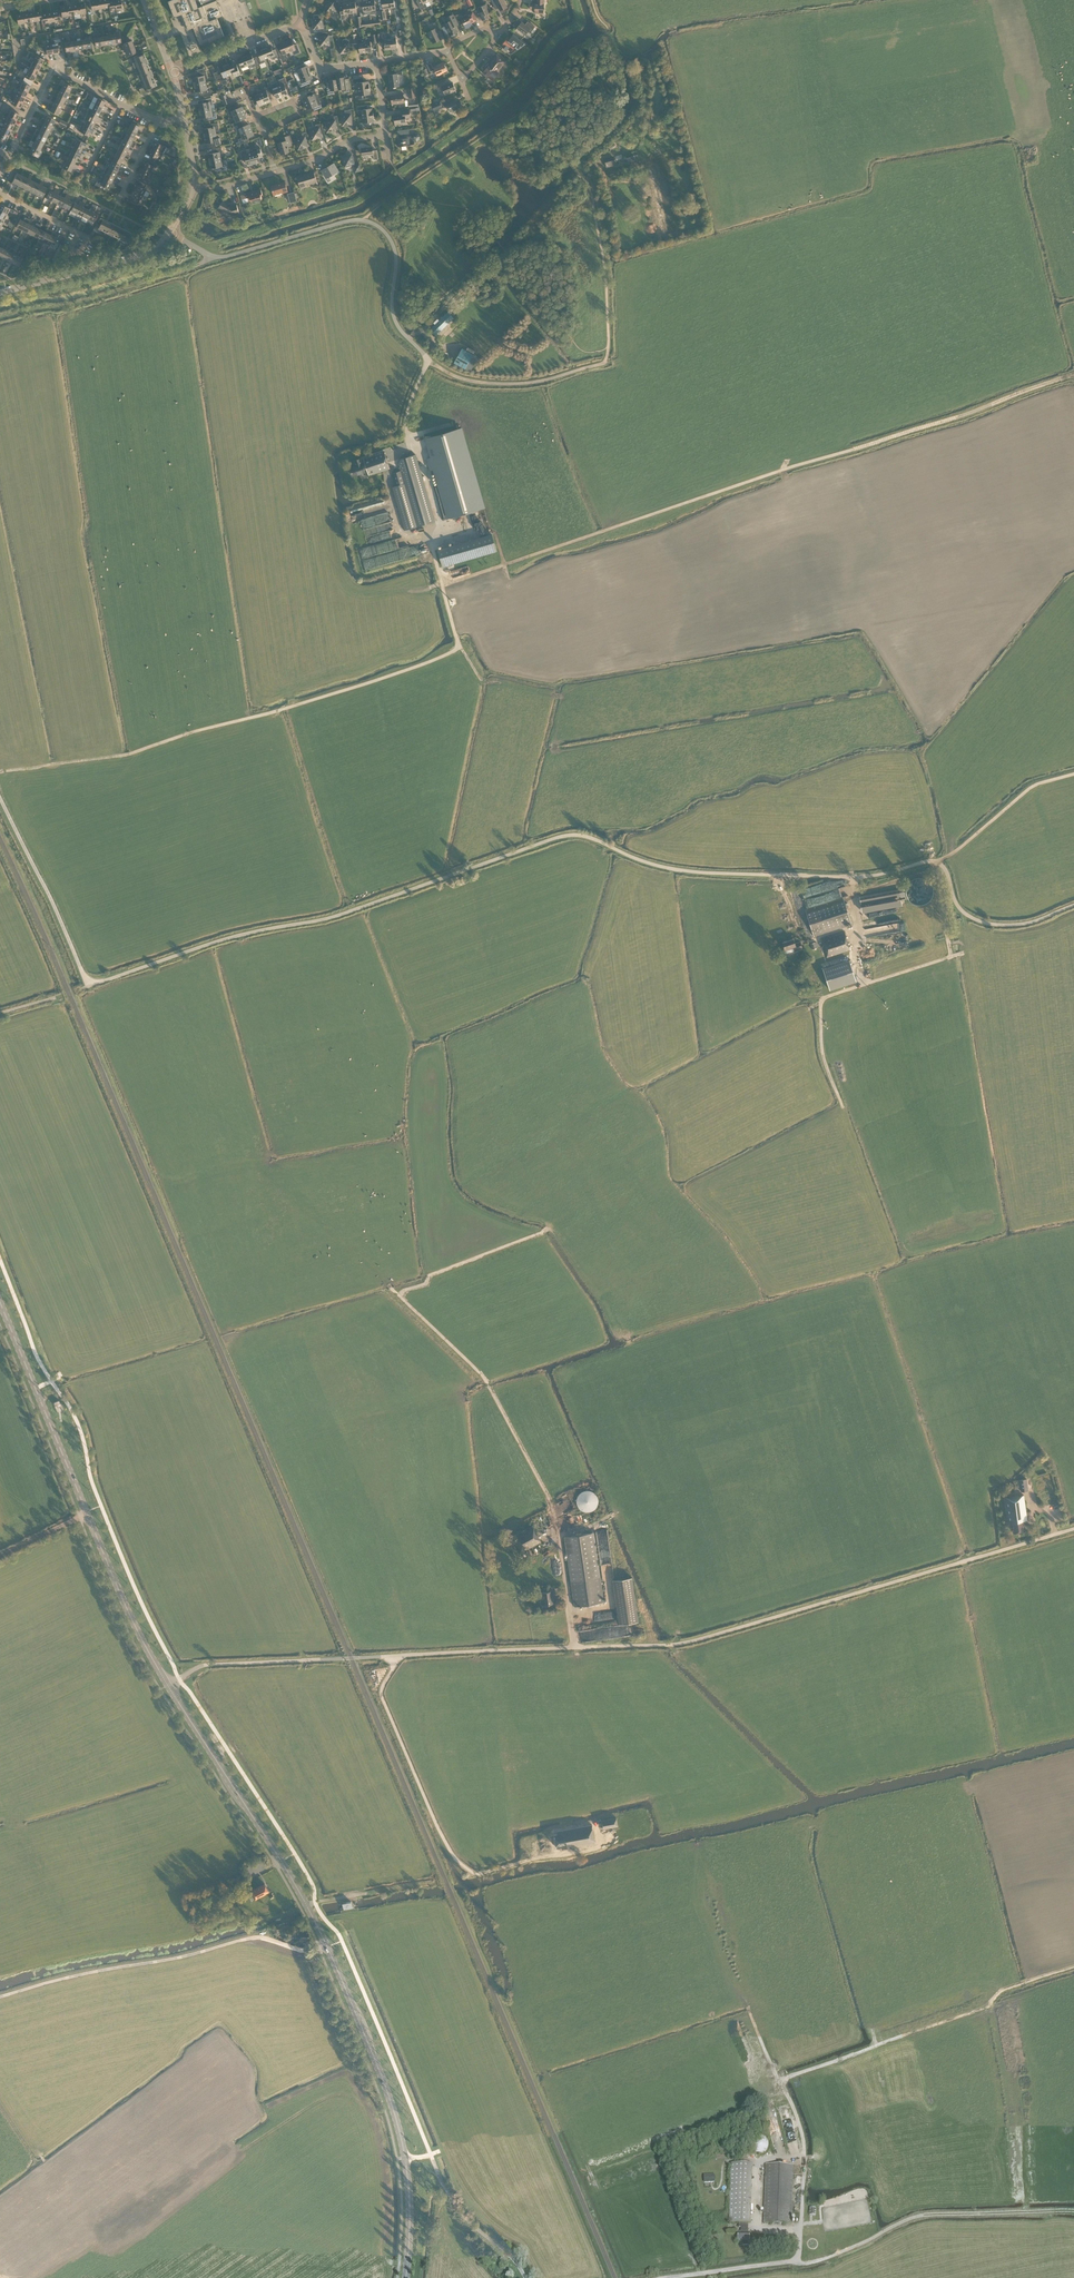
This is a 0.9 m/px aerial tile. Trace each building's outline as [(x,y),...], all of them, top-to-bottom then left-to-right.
[(168,1),(174,17),(182,14),(188,29),(193,27),(200,45),(224,36),(217,18),(223,16),(217,0),(218,0),(171,0),(168,1)] [(370,11),(368,0),(362,1),(363,12),(364,15),(370,14),(370,11)] [(370,11),(370,14),(376,13),(376,10),(374,0),(368,0),(370,11)] [(428,0),(417,0),(416,0),(421,10),(427,6),(425,3),(429,1),(428,0)] [(503,0),(491,0),(495,9),(499,7),(500,10),(507,7),(503,0)] [(536,3),(530,3),(530,9),(535,9),(534,13),(543,13),(544,3),(544,0),(537,0),(536,3)] [(335,9),(334,1),(325,2),(326,12),(335,11),(336,14),(340,14),(339,8),(335,9)] [(349,3),(350,13),(353,13),(353,15),(357,15),(355,2),(349,3)] [(350,13),(349,3),(343,3),(343,7),(340,8),(341,20),(345,19),(345,17),(348,16),(348,14),(350,13)] [(490,12),(486,4),(477,8),(478,9),(474,11),(477,17),(481,16),(483,20),(488,17),(487,14),(490,12)] [(477,20),(475,17),(473,11),(460,17),(466,28),(472,25),(471,23),(477,20)] [(55,25),(54,21),(52,12),(46,13),(48,22),(52,22),(52,26),(55,25)] [(321,18),(320,14),(314,15),(314,19),(312,19),(314,29),(320,28),(320,31),(327,30),(326,25),(323,25),(322,18),(321,18)] [(457,22),(453,14),(446,18),(448,22),(444,23),(446,25),(442,27),(445,34),(449,33),(450,35),(453,34),(454,35),(457,33),(457,32),(454,24),(457,22)] [(361,17),(362,27),(366,26),(371,25),(371,22),(361,23),(361,17)] [(441,30),(437,21),(433,23),(436,28),(428,32),(433,43),(441,39),(437,31),(441,30)] [(527,26),(521,22),(517,28),(525,35),(528,31),(530,32),(535,27),(530,23),(527,26)] [(333,39),(332,31),(324,32),(325,36),(319,36),(320,46),(329,45),(329,40),(333,39)] [(102,46),(100,36),(100,33),(93,34),(94,38),(95,46),(99,45),(99,47),(102,46)] [(121,42),(122,42),(123,40),(122,39),(120,39),(119,33),(113,34),(114,44),(117,44),(117,42),(121,42)] [(339,44),(338,33),(334,34),(335,43),(339,42),(340,53),(350,52),(348,43),(348,40),(347,39),(344,39),(342,41),(343,43),(339,44)] [(518,37),(514,33),(509,39),(510,39),(509,40),(507,38),(502,44),(505,47),(503,48),(510,54),(526,44),(518,38),(518,37)] [(113,34),(106,35),(108,44),(112,43),(112,45),(114,44),(113,34)] [(389,35),(391,49),(397,48),(396,38),(393,38),(392,34),(389,35)] [(364,42),(364,38),(357,39),(359,53),(366,53),(364,42)] [(364,42),(366,53),(372,52),(371,41),(367,41),(367,38),(364,38),(364,42)] [(285,41),(289,52),(292,51),(294,55),(300,52),(297,43),(293,44),(291,39),(285,41)] [(53,53),(51,40),(48,41),(49,44),(40,45),(41,50),(46,49),(47,54),(53,53)] [(54,40),(51,40),(53,53),(59,52),(59,50),(62,49),(60,41),(58,41),(57,43),(55,43),(54,40)] [(125,40),(123,40),(122,42),(123,43),(124,47),(123,47),(124,50),(133,46),(131,40),(125,42),(125,40)] [(70,52),(72,51),(70,41),(64,43),(65,51),(69,50),(70,52)] [(289,52),(285,41),(279,44),(281,49),(278,50),(281,59),(285,58),(287,57),(286,53),(289,52)] [(136,52),(136,51),(135,51),(133,46),(124,50),(125,52),(126,52),(128,55),(136,52)] [(271,46),(264,48),(268,57),(271,56),(272,59),(279,56),(276,49),(273,50),(271,46)] [(259,55),(256,56),(259,64),(265,62),(264,59),(268,57),(264,48),(257,51),(259,55)] [(259,64),(256,56),(253,58),(251,53),(244,56),(248,65),(255,62),(256,65),(259,64)] [(133,65),(146,60),(143,54),(134,58),(135,61),(132,63),(133,65)] [(30,57),(29,59),(41,65),(44,59),(35,55),(33,58),(30,57)] [(505,61),(497,55),(489,64),(488,63),(485,67),(486,68),(483,73),(492,80),(499,72),(497,71),(505,61)] [(247,65),(248,65),(244,56),(238,58),(240,63),(236,64),(237,65),(238,67),(239,72),(240,74),(243,73),(243,71),(241,68),(247,65)] [(38,70),(41,65),(29,59),(28,61),(31,62),(30,66),(38,70)] [(139,70),(148,67),(146,60),(133,65),(134,68),(137,67),(139,70)] [(239,72),(238,67),(237,65),(234,66),(232,62),(226,64),(230,75),(233,73),(234,76),(240,74),(239,72)] [(448,72),(443,62),(433,66),(434,68),(433,68),(430,63),(427,64),(430,71),(434,69),(437,76),(448,72)] [(230,75),(226,64),(219,67),(222,73),(219,75),(221,81),(227,79),(226,76),(230,75)] [(299,76),(310,72),(307,65),(301,68),(299,65),(292,67),(295,73),(298,72),(299,76)] [(25,67),(24,70),(36,75),(38,70),(30,66),(28,69),(25,67)] [(138,78),(151,73),(148,67),(139,70),(140,74),(137,75),(138,78)] [(402,74),(402,69),(395,70),(395,74),(389,75),(390,83),(389,83),(390,87),(399,86),(397,74),(402,74)] [(26,73),(23,79),(30,83),(31,80),(33,81),(36,75),(24,70),(23,72),(26,73)] [(194,85),(205,82),(205,78),(208,78),(206,71),(198,73),(199,76),(193,77),(194,85)] [(310,72),(299,76),(301,80),(298,81),(300,87),(308,84),(306,81),(313,78),(310,72)] [(142,79),(143,83),(153,79),(151,73),(138,78),(139,80),(142,79)] [(281,85),(278,86),(282,96),(288,94),(286,89),(289,88),(285,77),(279,80),(281,85)] [(337,78),(338,89),(343,89),(344,92),(350,91),(348,78),(344,79),(344,77),(337,78)] [(338,89),(337,78),(337,79),(330,80),(331,87),(327,87),(328,94),(334,94),(334,90),(338,89)] [(359,89),(370,87),(369,83),(368,83),(368,81),(361,82),(361,78),(353,79),(354,83),(358,83),(359,89)] [(29,85),(30,83),(23,79),(20,85),(17,84),(16,86),(28,92),(31,86),(29,85)] [(153,79),(143,83),(145,86),(139,89),(141,94),(151,90),(150,88),(156,85),(153,79)] [(440,91),(443,90),(445,95),(455,90),(452,82),(445,85),(444,81),(437,84),(440,91)] [(57,86),(69,92),(72,86),(64,82),(62,85),(58,84),(57,86)] [(205,82),(194,85),(196,92),(202,91),(202,94),(211,92),(209,86),(206,86),(205,82)] [(268,87),(271,93),(274,92),(277,99),(282,96),(278,86),(277,82),(271,84),(271,85),(268,87)] [(17,92),(16,93),(25,97),(28,92),(16,86),(15,88),(18,89),(17,92)] [(69,92),(57,86),(56,88),(60,90),(58,94),(66,97),(69,92)] [(271,94),(271,93),(268,87),(263,89),(264,92),(261,93),(265,103),(270,101),(268,96),(271,94)] [(370,92),(370,87),(359,89),(359,95),(356,96),(356,100),(364,99),(363,95),(370,94),(370,92)] [(305,104),(316,99),(313,94),(316,93),(315,90),(307,93),(308,96),(303,98),(305,104)] [(265,103),(261,93),(258,94),(257,91),(251,93),(254,101),(257,100),(259,106),(265,103)] [(11,96),(22,102),(25,97),(16,93),(15,96),(12,94),(11,96)] [(404,102),(403,93),(391,95),(392,106),(392,105),(392,104),(404,102)] [(53,95),(52,97),(63,103),(66,97),(58,94),(56,97),(53,95)] [(20,108),(22,102),(11,96),(10,99),(13,100),(11,104),(20,108)] [(97,98),(94,96),(91,102),(95,103),(106,109),(107,107),(103,105),(105,101),(97,97),(97,98)] [(54,102),(52,105),(60,109),(63,103),(52,97),(50,100),(54,102)] [(198,104),(200,111),(211,109),(210,105),(213,104),(212,98),(203,99),(204,103),(198,104)] [(316,99),(305,104),(308,109),(313,107),(314,110),(322,107),(321,104),(318,105),(316,99)] [(436,104),(432,106),(434,110),(435,112),(438,113),(440,110),(439,109),(444,107),(447,106),(450,112),(458,108),(458,109),(463,107),(460,101),(456,103),(454,99),(446,103),(442,105),(440,102),(436,104)] [(108,110),(106,109),(95,103),(91,102),(88,107),(92,109),(99,113),(100,111),(101,109),(105,111),(107,112),(108,110)] [(57,115),(60,109),(52,105),(51,108),(47,106),(46,109),(57,115)] [(362,116),(373,114),(373,110),(372,110),(372,108),(365,109),(365,105),(357,106),(358,110),(361,110),(362,116)] [(232,113),(233,116),(244,112),(241,106),(236,109),(235,106),(227,109),(229,114),(232,113)] [(98,116),(99,113),(92,109),(91,109),(88,108),(86,113),(87,114),(89,115),(101,120),(102,118),(98,116)] [(355,120),(353,108),(349,109),(349,110),(345,110),(345,115),(341,116),(342,125),(352,124),(351,120),(355,120)] [(211,113),(211,109),(200,111),(201,118),(207,117),(207,120),(217,118),(216,112),(211,113)] [(6,111),(5,114),(16,119),(19,114),(11,110),(9,113),(6,111)] [(410,117),(409,110),(402,111),(403,114),(394,116),(395,126),(395,124),(406,123),(405,118),(410,117)] [(16,119),(5,114),(4,114),(1,112),(0,114),(7,117),(5,121),(14,125),(16,119)] [(233,127),(234,126),(242,123),(241,120),(246,118),(244,112),(233,116),(236,122),(232,124),(233,127)] [(84,119),(86,120),(94,124),(95,121),(102,124),(103,122),(101,120),(89,115),(87,114),(84,119)] [(374,119),(373,114),(362,116),(363,122),(359,123),(360,127),(368,126),(367,122),(374,121),(373,119),(374,119)] [(40,120),(52,125),(55,120),(47,116),(45,119),(42,117),(40,120)] [(130,124),(128,128),(140,134),(141,131),(137,129),(139,126),(131,122),(132,121),(123,116),(121,119),(130,124)] [(68,123),(61,119),(58,124),(65,128),(68,123)] [(41,127),(49,131),(52,125),(40,120),(39,122),(43,124),(41,127)] [(94,124),(86,120),(83,126),(95,132),(96,130),(92,128),(94,124)] [(11,130),(14,125),(5,121),(3,124),(0,122),(0,123),(0,125),(11,130)] [(336,130),(335,121),(325,122),(327,132),(336,130)] [(205,136),(216,134),(215,130),(219,129),(218,122),(208,124),(209,128),(203,129),(205,136)] [(243,126),(242,123),(234,126),(237,132),(239,131),(241,134),(251,129),(249,124),(243,126)] [(323,130),(321,123),(315,125),(316,129),(310,130),(312,140),(321,137),(320,131),(323,130)] [(8,136),(11,130),(0,125),(0,131),(8,136)] [(95,132),(83,126),(83,127),(81,125),(78,131),(88,136),(90,132),(94,134),(95,132)] [(35,131),(46,137),(49,131),(41,127),(40,131),(36,129),(35,131)] [(140,134),(128,128),(125,134),(133,137),(135,134),(139,136),(140,134)] [(251,129),(241,134),(242,137),(238,139),(240,144),(249,141),(248,137),(254,135),(251,129)] [(2,143),(4,140),(6,141),(8,136),(0,131),(0,142),(2,143)] [(43,142),(46,137),(35,131),(34,133),(37,135),(36,139),(43,142)] [(309,139),(306,132),(302,133),(303,138),(295,140),(298,149),(307,146),(305,140),(309,139)] [(419,133),(415,132),(412,134),(411,136),(405,137),(404,134),(400,135),(400,139),(397,139),(398,146),(401,146),(402,150),(407,149),(406,145),(410,145),(409,137),(411,137),(413,141),(417,141),(420,139),(420,136),(419,133)] [(120,138),(123,139),(134,145),(135,143),(132,141),(133,137),(125,134),(123,133),(120,138)] [(217,138),(216,134),(205,136),(206,143),(210,142),(211,146),(221,143),(220,138),(217,138)] [(289,143),(291,143),(292,142),(290,135),(286,136),(285,136),(282,137),(283,141),(277,143),(281,154),(281,155),(285,154),(288,153),(288,152),(289,152),(288,147),(287,145),(287,144),(289,143)] [(41,148),(43,142),(36,139),(34,142),(30,140),(29,142),(41,148)] [(77,139),(74,145),(81,148),(83,145),(87,147),(89,145),(77,139)] [(123,139),(120,145),(128,149),(129,145),(133,147),(134,145),(123,139)] [(156,142),(153,148),(163,153),(166,147),(169,148),(170,145),(168,144),(161,141),(160,144),(156,142)] [(41,148),(29,142),(28,145),(32,147),(29,153),(35,156),(39,158),(43,150),(41,148)] [(74,145),(71,150),(83,156),(84,154),(80,152),(81,148),(74,145)] [(117,151),(128,156),(130,154),(126,152),(128,149),(120,145),(117,151)] [(210,161),(221,159),(220,155),(223,154),(221,147),(213,149),(214,153),(208,154),(210,161)] [(260,158),(263,157),(260,147),(253,148),(254,151),(251,152),(254,163),(260,161),(260,158)] [(373,151),(372,147),(365,148),(365,147),(361,148),(362,156),(373,154),(374,159),(378,159),(377,150),(373,151)] [(160,159),(163,153),(153,148),(150,154),(152,155),(150,158),(158,162),(160,159)] [(247,165),(254,163),(251,152),(247,153),(246,149),(240,151),(243,160),(246,159),(247,165)] [(82,158),(83,156),(71,150),(68,156),(76,160),(78,156),(82,158)] [(127,159),(128,156),(117,151),(113,159),(121,163),(122,160),(124,157),(127,159)] [(355,165),(352,154),(345,156),(345,155),(341,156),(342,161),(343,161),(345,167),(353,165),(355,172),(361,170),(359,164),(355,165)] [(76,160),(68,156),(66,162),(77,167),(78,165),(74,163),(76,160)] [(616,164),(614,157),(604,160),(606,167),(616,164)] [(109,167),(120,173),(121,171),(118,169),(119,165),(121,163),(113,159),(110,164),(107,162),(105,166),(106,166),(108,168),(109,167)] [(221,159),(210,161),(211,168),(217,167),(217,171),(227,169),(226,162),(221,163),(221,159)] [(143,169),(150,172),(154,166),(156,167),(157,164),(151,161),(150,164),(146,162),(143,169)] [(77,167),(66,162),(63,168),(70,171),(72,168),(76,170),(77,167)] [(339,171),(334,163),(321,170),(326,178),(339,171)] [(108,168),(106,166),(103,172),(106,173),(114,177),(115,173),(119,175),(120,173),(109,167),(108,168)] [(149,176),(150,172),(143,169),(140,175),(143,177),(142,180),(149,183),(151,181),(150,180),(151,177),(149,176)] [(317,182),(314,171),(297,176),(301,189),(306,187),(306,186),(317,182)] [(9,182),(17,186),(23,175),(23,174),(22,173),(21,175),(15,172),(9,182)] [(103,179),(115,184),(116,182),(112,180),(114,177),(106,173),(103,179)] [(23,175),(17,186),(29,192),(35,181),(30,179),(31,176),(29,175),(27,178),(23,175)] [(113,187),(115,184),(103,179),(102,181),(98,178),(94,185),(106,191),(107,188),(108,188),(110,185),(113,187)] [(136,183),(132,189),(144,195),(147,188),(146,188),(147,185),(138,180),(137,183),(136,183)] [(35,181),(29,192),(42,198),(47,187),(42,185),(43,182),(41,181),(39,184),(35,181)] [(288,191),(285,181),(279,183),(271,185),(274,195),(288,191)] [(56,186),(55,188),(53,192),(49,190),(46,197),(51,200),(57,189),(58,187),(56,186)] [(59,190),(57,189),(51,200),(57,203),(61,196),(57,194),(59,190)] [(129,199),(132,200),(138,203),(141,198),(142,199),(144,195),(132,189),(129,196),(130,196),(129,199)] [(252,202),(255,201),(256,202),(258,201),(259,200),(262,199),(261,195),(262,194),(261,189),(241,195),(242,199),(248,198),(248,199),(250,198),(252,202)] [(63,206),(68,194),(70,192),(68,191),(64,197),(61,196),(57,203),(63,206)] [(296,191),(294,191),(287,193),(290,203),(297,201),(296,197),(298,197),(296,191)] [(68,194),(63,206),(69,209),(72,201),(69,200),(71,196),(68,194)] [(71,210),(76,213),(82,201),(80,200),(78,204),(74,202),(71,210)] [(233,205),(223,200),(218,208),(231,215),(239,213),(237,204),(233,205)] [(84,202),(82,201),(76,213),(82,216),(86,208),(82,206),(84,202)] [(7,214),(9,210),(11,211),(10,212),(13,213),(14,210),(1,204),(0,207),(0,211),(7,214)] [(86,208),(82,216),(88,219),(94,207),(91,206),(89,210),(86,208)] [(88,219),(94,221),(97,214),(94,212),(96,208),(94,207),(88,219)] [(9,222),(10,220),(7,218),(7,219),(5,218),(7,214),(0,211),(0,218),(9,222)] [(104,231),(109,222),(105,220),(108,214),(103,211),(98,222),(100,223),(98,228),(104,231)] [(16,227),(22,230),(27,218),(25,217),(23,221),(20,219),(16,227)] [(22,230),(27,232),(31,225),(28,223),(30,219),(27,218),(22,230)] [(112,223),(109,222),(104,231),(110,234),(116,222),(114,220),(112,223)] [(116,237),(121,228),(117,226),(119,223),(116,222),(110,234),(116,237)] [(34,226),(31,225),(27,232),(33,235),(39,224),(36,223),(34,226)] [(41,225),(39,224),(33,235),(39,238),(42,230),(39,229),(41,225)] [(122,240),(128,228),(126,226),(124,229),(121,228),(116,237),(122,240)] [(43,243),(44,241),(50,229),(48,228),(46,232),(42,230),(39,238),(37,241),(43,243)] [(128,228),(122,240),(128,243),(133,234),(129,232),(131,229),(128,228)] [(50,229),(44,241),(43,243),(49,246),(54,236),(51,234),(52,231),(50,229)] [(54,236),(49,246),(54,249),(59,241),(62,243),(65,237),(59,234),(57,238),(54,236)] [(51,261),(54,263),(60,251),(59,251),(61,245),(59,244),(51,261)] [(5,249),(1,257),(7,260),(13,248),(10,247),(10,249),(6,247),(5,249)] [(13,248),(7,260),(13,263),(17,255),(18,253),(14,251),(15,249),(13,248)] [(33,252),(32,255),(41,259),(44,249),(42,248),(39,255),(33,252)] [(20,257),(17,255),(13,263),(19,266),(24,254),(22,253),(20,257)] [(495,266),(490,269),(494,275),(499,271),(495,266)] [(454,318),(448,311),(429,329),(435,335),(454,318)] [(454,362),(471,370),(478,356),(462,347),(454,362)] [(461,428),(425,438),(448,517),(484,507),(461,428)] [(389,468),(384,452),(363,458),(364,460),(362,461),(361,458),(353,460),(355,465),(349,466),(352,475),(365,471),(364,469),(366,468),(368,475),(389,468)] [(420,469),(416,455),(401,459),(398,463),(400,471),(393,473),(396,485),(392,487),(405,530),(435,521),(420,469)] [(353,522),(372,516),(371,513),(365,514),(363,508),(350,512),(353,522)] [(491,534),(449,546),(453,563),(496,551),(491,534)] [(443,566),(453,563),(449,546),(438,549),(443,566)] [(901,896),(899,888),(859,896),(861,904),(901,896)] [(851,924),(843,898),(805,910),(814,936),(851,924)] [(901,899),(861,906),(862,912),(902,905),(901,899)] [(881,925),(883,934),(907,931),(906,922),(881,925)] [(850,950),(844,931),(822,938),(827,957),(850,950)] [(794,943),(793,938),(782,942),(785,950),(793,947),(794,951),(802,948),(800,941),(794,943)] [(849,960),(822,968),(829,990),(856,981),(849,960)] [(1028,1490),(1026,1478),(1019,1479),(1020,1491),(1028,1490)] [(589,1490),(587,1490),(585,1490),(584,1490),(582,1491),(581,1492),(579,1493),(578,1495),(578,1497),(577,1498),(577,1500),(577,1502),(578,1504),(578,1506),(579,1507),(581,1509),(582,1510),(584,1511),(586,1511),(588,1511),(591,1511),(593,1510),(594,1509),(596,1507),(597,1506),(597,1504),(598,1502),(598,1500),(598,1499),(597,1497),(597,1495),(596,1493),(594,1492),(593,1491),(591,1490),(589,1490)] [(1027,1519),(1024,1495),(1004,1497),(1008,1522),(1011,1522),(1013,1532),(1025,1531),(1023,1520),(1027,1519)] [(541,1541),(532,1526),(504,1541),(508,1547),(514,1544),(520,1554),(541,1541)] [(604,1602),(594,1532),(564,1536),(574,1606),(604,1602)] [(638,1621),(632,1576),(613,1579),(619,1623),(638,1621)] [(560,1594),(552,1588),(548,1589),(549,1591),(541,1592),(542,1598),(540,1598),(541,1604),(552,1603),(552,1597),(553,1597),(554,1595),(557,1597),(560,1594)] [(618,1825),(616,1816),(600,1819),(602,1829),(618,1825)] [(595,1843),(591,1824),(567,1829),(556,1831),(556,1834),(553,1834),(556,1847),(560,1846),(561,1849),(595,1843)] [(249,1874),(253,1872),(249,1865),(245,1867),(249,1874)] [(261,1884),(251,1890),(256,1899),(266,1893),(265,1893),(269,1891),(264,1883),(261,1885),(261,1884)] [(291,1929),(289,1921),(275,1924),(277,1931),(291,1929)] [(307,1933),(307,1930),(293,1931),(293,1936),(297,1936),(297,1935),(299,1935),(299,1939),(300,1940),(307,1940),(307,1938),(309,1938),(309,1932),(307,1933)] [(756,2137),(755,2137),(753,2139),(752,2140),(752,2141),(751,2143),(751,2145),(751,2146),(752,2148),(752,2149),(753,2151),(755,2152),(756,2152),(758,2153),(759,2153),(761,2153),(762,2152),(764,2151),(765,2151),(766,2149),(767,2147),(768,2146),(768,2144),(768,2142),(767,2140),(766,2139),(764,2137),(763,2137),(761,2136),(759,2136),(758,2136),(756,2137)] [(751,2163),(731,2163),(729,2222),(738,2222),(738,2227),(741,2227),(740,2232),(737,2232),(737,2241),(742,2241),(742,2245),(749,2245),(749,2232),(747,2232),(748,2223),(750,2223),(751,2163)] [(793,2165),(765,2164),(763,2223),(791,2224),(793,2165)] [(714,2182),(714,2174),(703,2175),(704,2183),(714,2182)]
